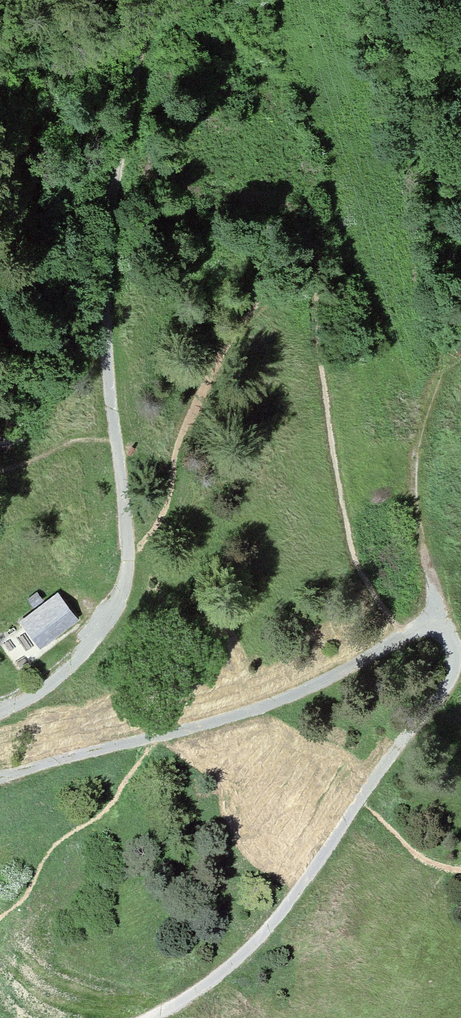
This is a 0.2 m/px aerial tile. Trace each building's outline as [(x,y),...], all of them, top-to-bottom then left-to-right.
[(75,620),(57,594),(18,622),(36,647),(75,620)]
